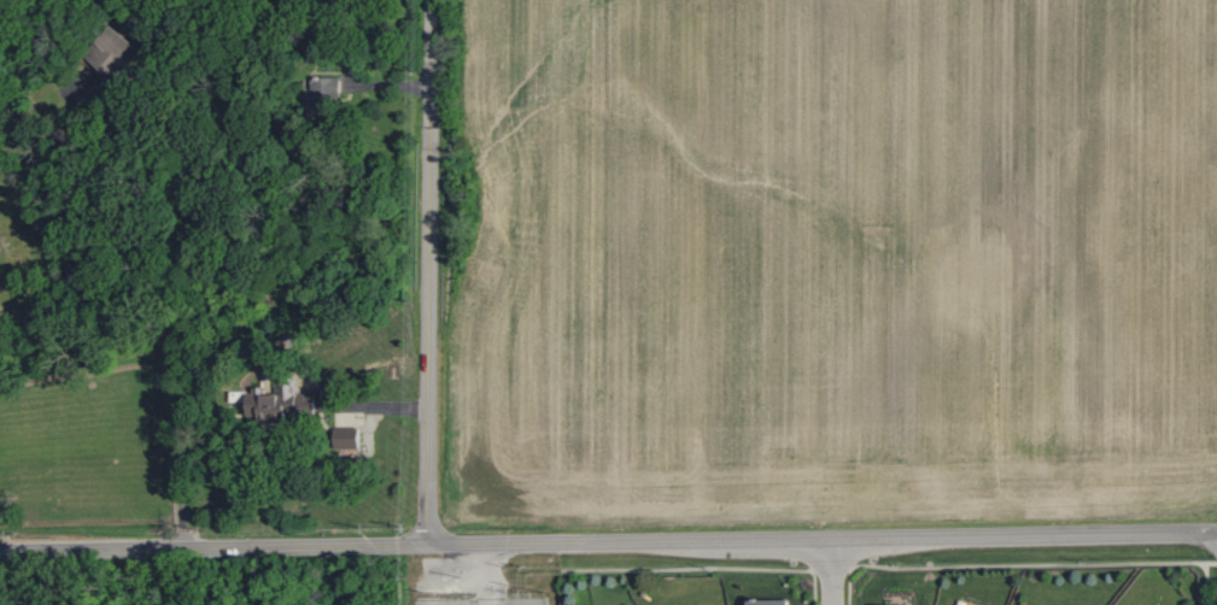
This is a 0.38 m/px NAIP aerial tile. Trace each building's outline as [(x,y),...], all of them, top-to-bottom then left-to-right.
[(87,56),(115,77),(124,65),(131,71),(146,50),(110,24),(87,56)] [(340,77),(312,76),(311,114),(339,115),(340,77)] [(260,421),(316,419),(316,393),(298,394),(297,376),(278,376),(278,394),(265,394),(265,389),(249,390),(250,416),(260,416),(260,421)] [(336,449),(362,448),(361,427),(336,428),(336,449)]
